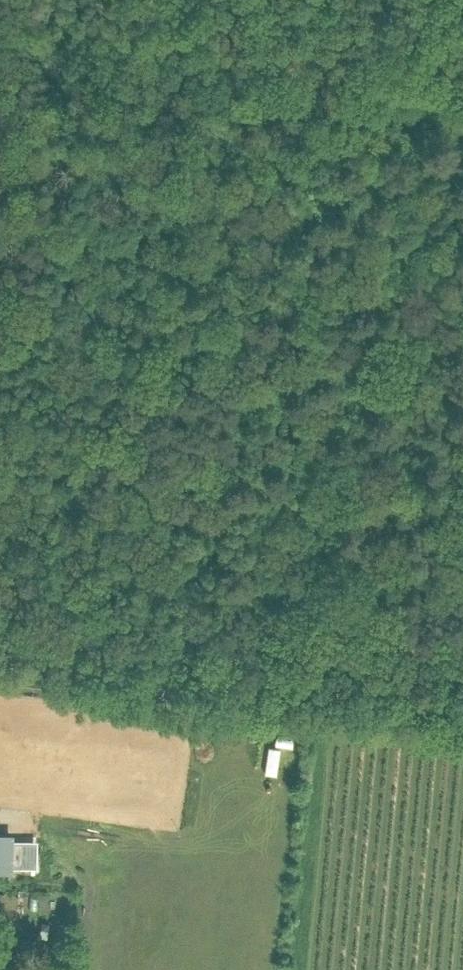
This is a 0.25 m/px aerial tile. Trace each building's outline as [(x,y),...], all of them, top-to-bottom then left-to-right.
[(0,836),(0,862),(10,862),(9,836),(0,836)] [(53,872),(57,859),(46,855),(42,869),(53,872)]
